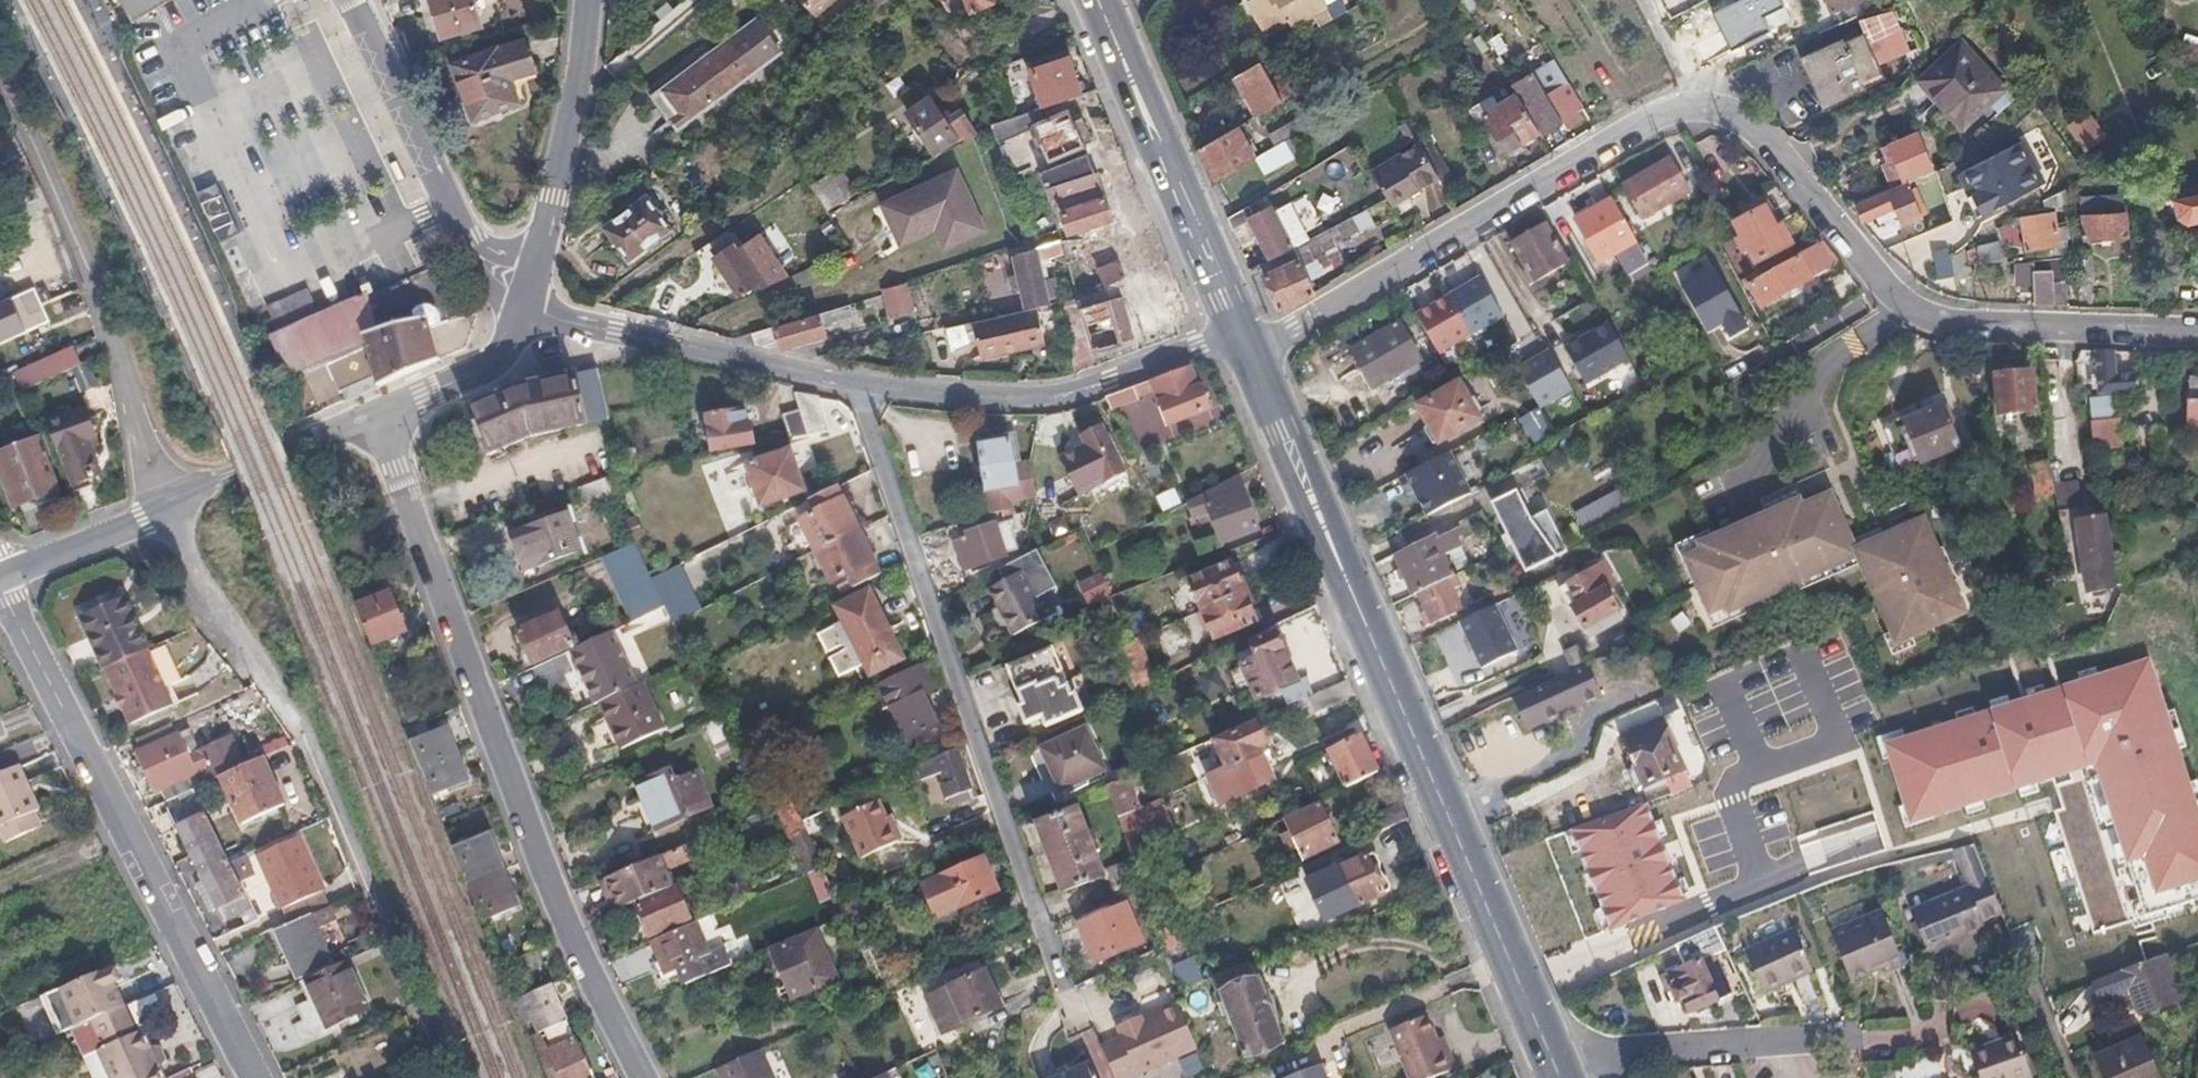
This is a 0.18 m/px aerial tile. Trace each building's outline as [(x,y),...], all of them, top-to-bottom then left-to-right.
[(133,18),(165,0),(123,0),(133,18)] [(476,0),(434,0),(442,34),(482,23),(476,0)] [(833,0),(802,0),(815,15),(833,0)] [(995,0),(965,0),(970,11),(995,0)] [(1256,8),(1252,10),(1269,36),(1292,21),(1296,28),(1328,7),(1324,0),(1251,0),(1256,8)] [(1671,19),(1707,2),(1706,0),(1662,0),(1671,19)] [(1835,15),(1854,7),(1852,3),(1859,0),(1829,0),(1835,15)] [(1909,50),(1890,10),(1861,20),(1866,32),(1881,62),(1909,50)] [(677,124),(777,52),(754,20),(655,93),(677,124)] [(1830,103),(1888,77),(1881,62),(1866,32),(1810,58),(1830,103)] [(1744,48),(1745,51),(1776,38),(1774,34),(1744,48)] [(1782,51),(1776,38),(1745,51),(1751,65),(1782,51)] [(532,67),(520,39),(496,49),(509,78),(532,67)] [(496,49),(495,45),(452,63),(475,118),(518,99),(509,78),(496,49)] [(1963,45),(1918,83),(1959,130),(2004,92),(1963,45)] [(1081,91),(1067,56),(1029,71),(1043,106),(1081,91)] [(1286,101),(1266,61),(1240,76),(1251,98),(1249,100),(1259,117),(1286,101)] [(1516,82),(1522,91),(1546,129),(1564,118),(1567,123),(1588,110),(1559,63),(1538,75),(1532,64),(1512,76),(1516,82)] [(1510,99),(1503,89),(1483,101),(1490,112),(1510,99)] [(1490,112),(1514,149),(1546,129),(1522,91),(1510,99),(1490,112)] [(948,118),(932,94),(909,110),(937,152),(958,139),(958,136),(976,129),(963,109),(948,118)] [(1083,144),(1069,112),(1044,122),(1038,108),(988,123),(988,128),(1011,176),(1029,168),(1015,135),(1036,126),(1051,159),(1083,144)] [(2064,128),(2081,152),(2102,138),(2085,113),(2064,128)] [(1200,146),(1215,176),(1221,173),(1253,154),(1236,124),(1200,146)] [(1893,146),(1898,158),(1902,168),(1907,181),(1935,171),(1920,132),(1910,136),(1911,138),(1893,146)] [(1960,163),(1983,211),(2046,181),(2023,133),(1960,163)] [(1255,155),(1266,174),(1302,152),(1292,134),(1255,155)] [(1435,139),(1424,146),(1442,176),(1453,169),(1435,139)] [(1390,197),(1395,204),(1442,176),(1424,146),(1422,142),(1374,169),(1390,197)] [(1095,171),(1088,152),(1041,168),(1048,189),(1060,184),(1095,171)] [(1896,170),(1902,168),(1898,158),(1892,161),(1896,170)] [(1687,194),(1668,161),(1622,187),(1640,221),(1687,194)] [(1237,191),(1261,177),(1253,164),(1229,178),(1237,191)] [(985,228),(957,167),(883,203),(904,244),(935,228),(945,248),(985,228)] [(1114,216),(1097,170),(1095,171),(1060,184),(1067,210),(1063,212),(1071,233),(1114,216)] [(844,196),(827,172),(811,183),(828,207),(844,196)] [(1893,192),(1889,190),(1860,202),(1868,220),(1898,207),(1906,225),(1926,217),(1921,207),(1928,203),(1921,191),(1915,193),(1912,184),(1893,192)] [(670,226),(646,193),(605,224),(629,257),(670,226)] [(2129,237),(2126,194),(2083,195),(2085,239),(2129,237)] [(2178,198),(2183,214),(2191,219),(2197,218),(2197,194),(2178,198)] [(1263,210),(1260,202),(1244,211),(1232,218),(1236,229),(1255,220),(1273,258),(1294,247),(1272,206),(1263,210)] [(1636,243),(1613,203),(1576,223),(1599,263),(1636,243)] [(1794,247),(1783,228),(1778,231),(1767,210),(1735,226),(1742,241),(1737,243),(1743,256),(1749,253),(1756,266),(1794,247)] [(2029,251),(2065,245),(2059,213),(2023,218),(2029,251)] [(1568,266),(1547,228),(1512,246),(1534,285),(1568,266)] [(783,266),(762,234),(740,248),(737,243),(737,241),(732,232),(713,245),(718,253),(716,254),(742,293),(783,266)] [(1724,253),(1716,236),(1695,246),(1704,263),(1724,253)] [(1049,303),(1039,259),(1062,252),(1060,240),(1036,249),(1010,255),(1022,308),(1035,305),(1049,303)] [(2003,260),(2000,240),(1974,249),(1976,264),(2003,260)] [(1298,245),(1294,247),(1273,258),(1265,262),(1283,306),(1318,289),(1310,269),(1319,265),(1314,253),(1304,258),(1298,245)] [(1761,310),(1840,265),(1822,245),(1797,258),(1799,262),(1750,289),(1761,310)] [(1974,249),(1956,255),(1960,278),(1978,275),(1976,264),(1974,249)] [(1941,285),(1960,281),(1960,278),(1956,255),(1936,262),(1941,285)] [(2055,283),(2071,282),(2069,258),(2053,259),(2054,269),(2038,271),(2037,264),(2019,267),(2021,284),(2023,284),(2024,293),(2038,292),(2039,303),(2056,303),(2055,283)] [(1127,272),(1130,300),(1169,295),(1166,267),(1127,272)] [(1701,334),(1739,317),(1716,267),(1679,284),(1701,334)] [(1480,278),(1447,296),(1470,338),(1502,319),(1480,278)] [(912,310),(906,281),(882,287),(882,293),(886,316),(912,310)] [(1129,319),(1121,294),(1108,298),(1103,283),(1079,294),(1095,347),(1120,340),(1115,323),(1129,319)] [(53,322),(47,309),(43,302),(37,287),(0,304),(0,345),(53,322)] [(273,338),(321,317),(318,311),(308,288),(266,305),(272,319),(260,325),(267,341),(273,338)] [(438,357),(428,315),(375,329),(368,296),(321,317),(273,338),(295,388),(303,385),(296,369),(321,358),(337,392),(342,390),(346,399),(438,357)] [(1447,296),(1415,314),(1438,355),(1470,338),(1447,296)] [(774,346),(824,333),(821,321),(830,318),(832,321),(854,315),(851,302),(818,311),(819,313),(772,327),(771,325),(754,330),(756,341),(774,346)] [(1552,320),(1563,343),(1600,325),(1589,303),(1552,320)] [(1042,341),(1035,305),(1022,308),(945,326),(949,343),(976,337),(980,354),(1042,341)] [(1423,356),(1398,314),(1349,343),(1373,387),(1423,356)] [(1630,363),(1609,325),(1591,335),(1592,337),(1583,342),(1582,340),(1564,350),(1586,387),(1630,363)] [(1758,378),(1734,327),(1718,335),(1723,344),(1714,349),(1729,382),(1740,376),(1744,385),(1758,378)] [(34,385),(85,362),(78,343),(26,366),(34,385)] [(1573,392),(1549,351),(1515,371),(1538,410),(1538,411),(1573,392)] [(2135,392),(2135,375),(2115,375),(2115,351),(2095,352),(2096,397),(2135,392)] [(1210,405),(1201,382),(1197,381),(1191,363),(1152,377),(1169,419),(1210,405)] [(78,393),(94,386),(84,365),(68,373),(78,393)] [(609,416),(600,369),(578,374),(519,388),(467,408),(489,453),(537,433),(539,434),(609,416)] [(2037,415),(2034,374),(1997,376),(2001,417),(2037,415)] [(1477,420),(1458,388),(1421,408),(1439,441),(1477,420)] [(828,428),(819,395),(795,392),(806,434),(828,428)] [(1545,422),(1538,410),(1520,421),(1527,432),(1530,431),(1545,422)] [(1904,475),(1927,465),(1932,477),(1968,462),(1962,450),(1943,410),(1905,425),(1903,420),(1883,428),(1904,475)] [(755,442),(750,422),(740,424),(738,411),(705,418),(712,451),(755,442)] [(2120,413),(2090,416),(2093,448),(2124,445),(2120,413)] [(102,481),(90,446),(99,442),(89,414),(50,429),(75,492),(102,481)] [(1553,435),(1545,422),(1530,431),(1527,432),(1535,446),(1553,435)] [(1127,470),(1106,427),(1084,437),(1086,441),(1059,456),(1078,495),(1127,470)] [(38,435),(0,450),(0,463),(15,503),(58,488),(38,435)] [(1034,485),(1030,460),(1014,462),(1010,438),(980,443),(990,509),(1002,508),(1004,514),(1029,512),(1034,485)] [(801,489),(788,452),(749,465),(761,503),(801,489)] [(1471,496),(1448,454),(1398,479),(1406,494),(1412,490),(1428,519),(1471,496)] [(2060,492),(2054,465),(2037,468),(2044,500),(2062,497),(2060,492)] [(1199,538),(1216,533),(1217,537),(1256,525),(1244,486),(1235,489),(1231,474),(1186,498),(1199,538)] [(613,492),(606,476),(579,485),(586,502),(613,492)] [(2105,508),(2100,483),(2090,485),(2094,511),(2105,508)] [(859,529),(837,484),(810,497),(816,510),(802,518),(817,550),(859,529)] [(2086,513),(2081,487),(2060,492),(2062,497),(2066,517),(2086,513)] [(1155,496),(1161,511),(1180,504),(1174,489),(1155,496)] [(1491,505),(1492,507),(1497,518),(1512,549),(1553,529),(1546,513),(1529,522),(1516,492),(1491,505)] [(1731,619),(1858,561),(1897,647),(1966,616),(1925,523),(1893,536),(1894,539),(1857,555),(1839,516),(1831,496),(1789,515),(1786,508),(1785,509),(1699,548),(1702,554),(1685,562),(1711,619),(1728,612),(1731,619)] [(1589,532),(1618,516),(1613,504),(1583,520),(1589,532)] [(575,550),(562,517),(516,534),(529,567),(575,550)] [(2121,591),(2115,555),(2107,520),(2079,525),(2085,559),(2090,596),(2121,591)] [(1006,551),(993,522),(964,535),(977,564),(1006,551)] [(881,572),(859,529),(817,550),(834,582),(848,575),(854,586),(881,572)] [(1525,573),(1565,553),(1553,529),(1512,549),(1525,573)] [(1434,537),(1393,558),(1377,566),(1381,578),(1398,569),(1412,596),(1418,594),(1455,576),(1445,558),(1460,550),(1453,533),(1435,541),(1434,537)] [(651,577),(635,541),(608,553),(637,617),(664,605),(651,577)] [(1245,588),(1231,558),(1190,576),(1202,607),(1245,588)] [(1611,587),(1596,558),(1584,563),(1599,592),(1611,587)] [(702,607),(680,562),(651,577),(664,605),(673,622),(702,607)] [(1623,622),(1606,593),(1600,595),(1599,592),(1584,563),(1576,567),(1581,578),(1569,584),(1579,605),(1572,609),(1582,630),(1603,621),(1608,630),(1623,622)] [(1047,616),(1023,568),(991,585),(1015,632),(1047,616)] [(1462,610),(1453,590),(1460,587),(1455,576),(1418,594),(1426,613),(1421,615),(1426,628),(1462,610)] [(903,656),(870,587),(836,603),(843,618),(820,630),(839,671),(863,659),(869,671),(903,656)] [(1257,617),(1245,588),(1202,607),(1215,635),(1257,617)] [(149,646),(125,594),(80,614),(103,667),(106,666),(147,647),(149,646)] [(1170,600),(1178,620),(1193,615),(1185,595),(1170,600)] [(408,635),(393,596),(358,609),(374,648),(408,635)] [(1481,681),(1537,655),(1511,597),(1454,623),(1481,681)] [(562,652),(547,620),(508,638),(522,671),(562,652)] [(638,683),(612,630),(572,648),(597,703),(604,700),(638,683)] [(1297,677),(1276,630),(1253,639),(1258,654),(1242,660),(1257,695),(1297,677)] [(1130,639),(1111,646),(1129,690),(1148,682),(1130,639)] [(1073,691),(1054,645),(1006,664),(1011,677),(1016,676),(1025,699),(1021,701),(1028,719),(1044,712),(1048,722),(1084,706),(1077,689),(1073,691)] [(106,666),(118,693),(115,694),(121,708),(124,707),(131,722),(174,702),(147,647),(106,666)] [(1590,666),(1581,647),(1566,656),(1573,674),(1590,666)] [(938,722),(924,690),(930,687),(928,679),(934,676),(927,661),(878,684),(888,706),(895,704),(909,736),(938,722)] [(1603,700),(1590,666),(1573,674),(1515,701),(1528,732),(1603,700)] [(667,726),(645,680),(638,683),(604,700),(625,746),(667,726)] [(2,718),(0,719),(0,738),(8,734),(2,718)] [(1271,773),(1259,743),(1266,740),(1256,718),(1217,735),(1227,757),(1207,766),(1213,787),(1219,786),(1222,794),(1271,773)] [(1685,774),(1661,723),(1622,740),(1636,773),(1629,775),(1637,794),(1663,783),(1683,775),(1685,774)] [(1105,768),(1086,726),(1043,746),(1063,787),(1071,784),(1074,789),(1093,780),(1091,774),(1105,768)] [(223,772),(246,761),(234,733),(188,753),(178,730),(138,747),(156,787),(163,785),(169,797),(223,772)] [(446,732),(424,741),(413,745),(434,798),(466,784),(446,732)] [(1381,772),(1364,736),(1332,751),(1348,787),(1381,772)] [(938,755),(949,780),(942,783),(947,797),(955,793),(959,801),(973,795),(970,788),(974,786),(958,747),(938,755)] [(285,802),(266,754),(246,761),(223,772),(244,819),(285,802)] [(20,764),(0,773),(0,825),(7,841),(42,826),(35,810),(40,809),(20,764)] [(697,769),(675,779),(670,766),(640,780),(660,825),(688,812),(712,803),(697,769)] [(1690,791),(1683,775),(1663,783),(1671,798),(1690,791)] [(1129,780),(1103,785),(1117,852),(1170,840),(1161,800),(1134,806),(1129,780)] [(230,860),(200,798),(175,809),(226,917),(253,906),(239,878),(236,870),(230,860)] [(894,840),(876,799),(837,816),(856,858),(894,840)] [(1339,841),(1319,801),(1285,817),(1304,856),(1339,841)] [(1409,816),(1402,801),(1371,814),(1377,830),(1409,816)] [(1563,835),(1603,934),(1682,902),(1641,803),(1563,835)] [(1100,847),(1092,824),(1085,826),(1077,805),(1039,820),(1065,888),(1103,873),(1094,849),(1100,847)] [(785,836),(797,863),(813,855),(801,829),(785,836)] [(488,835),(465,844),(454,848),(484,920),(517,906),(488,835)] [(323,890),(300,836),(259,853),(282,908),(323,890)] [(2180,873),(2166,838),(2124,856),(2145,905),(2179,890),(2174,876),(2180,873)] [(1390,885),(1388,879),(1387,877),(1381,875),(1376,876),(1373,868),(1379,865),(1381,863),(1379,856),(1372,853),(1365,854),(1359,839),(1331,851),(1336,866),(1309,878),(1326,917),(1383,894),(1382,891),(1388,888),(1390,885)] [(673,883),(664,863),(692,850),(687,841),(608,874),(621,906),(673,883)] [(1989,883),(1975,848),(1954,853),(1968,890),(1989,883)] [(230,860),(236,870),(239,878),(254,873),(245,853),(230,860)] [(1144,880),(1134,854),(1108,866),(1118,891),(1144,880)] [(998,890),(984,857),(923,883),(937,917),(998,890)] [(2018,891),(2014,878),(1991,886),(1995,900),(2018,891)] [(1912,911),(1916,921),(1931,957),(1963,945),(1961,940),(1987,929),(1985,924),(2002,917),(1995,900),(1991,886),(1989,883),(1968,890),(1912,911)] [(691,916),(677,885),(637,902),(651,934),(691,916)] [(2031,923),(2018,891),(1995,900),(2002,917),(2008,932),(2031,923)] [(1142,940),(1126,903),(1082,922),(1098,960),(1142,940)] [(330,952),(313,911),(278,927),(299,974),(345,955),(343,947),(330,952)] [(1904,966),(1882,915),(1832,934),(1852,982),(1886,969),(1887,973),(1904,966)] [(719,967),(696,920),(653,939),(662,958),(656,961),(664,977),(689,966),(694,978),(719,967)] [(1187,942),(1180,923),(1166,928),(1158,931),(1165,951),(1187,942)] [(793,994),(817,984),(837,977),(817,927),(772,947),(793,994)] [(1818,976),(1803,933),(1752,953),(1770,995),(1818,976)] [(545,961),(539,945),(516,956),(523,972),(545,961)] [(373,1005),(352,955),(309,974),(330,1024),(373,1005)] [(150,973),(145,958),(128,963),(134,978),(150,973)] [(1276,1015),(1262,979),(1259,979),(1251,958),(1217,971),(1223,986),(1218,988),(1225,1008),(1231,1006),(1247,1051),(1282,1039),(1274,1016),(1276,1015)] [(1716,958),(1669,977),(1661,980),(1665,993),(1672,990),(1678,1006),(1687,1003),(1692,1016),(1733,1000),(1716,958)] [(124,1004),(108,965),(61,987),(78,1024),(91,1018),(124,1004)] [(1005,1003),(988,966),(931,992),(948,1030),(1005,1003)] [(2173,1004),(2163,977),(2147,983),(2142,968),(2094,987),(2101,1006),(2132,994),(2141,1016),(2173,1004)] [(574,1020),(557,982),(525,995),(535,1018),(546,1012),(553,1029),(574,1020)] [(165,1016),(154,991),(127,1003),(138,1027),(165,1016)] [(1178,1001),(1173,1000),(1162,1005),(1161,1010),(1144,1017),(1143,1012),(1118,1023),(1122,1033),(1102,1042),(1118,1077),(1123,1077),(1198,1043),(1178,1001)] [(143,1028),(136,1030),(124,1004),(91,1018),(103,1046),(97,1049),(110,1077),(165,1077),(143,1028)] [(1445,1034),(1439,1037),(1429,1012),(1398,1024),(1419,1077),(1423,1077),(1457,1065),(1445,1034)] [(578,1018),(574,1020),(553,1029),(578,1077),(608,1077),(578,1018)] [(2019,1037),(1974,1053),(1982,1077),(2032,1077),(2019,1037)] [(2138,1040),(2092,1059),(2100,1077),(2154,1077),(2138,1040)] [(762,1047),(718,1066),(724,1077),(776,1077),(762,1047)] [(1200,1071),(1190,1052),(1176,1059),(1186,1077),(1200,1071)] [(1094,1058),(1047,1077),(1102,1077),(1094,1058)] [(1323,1059),(1280,1077),(1331,1077),(1323,1059)] [(852,1068),(831,1077),(857,1077),(852,1068)] [(1146,1075),(1146,1077),(1170,1077),(1168,1068),(1146,1075)] [(888,1069),(867,1077),(892,1077),(888,1069)]
